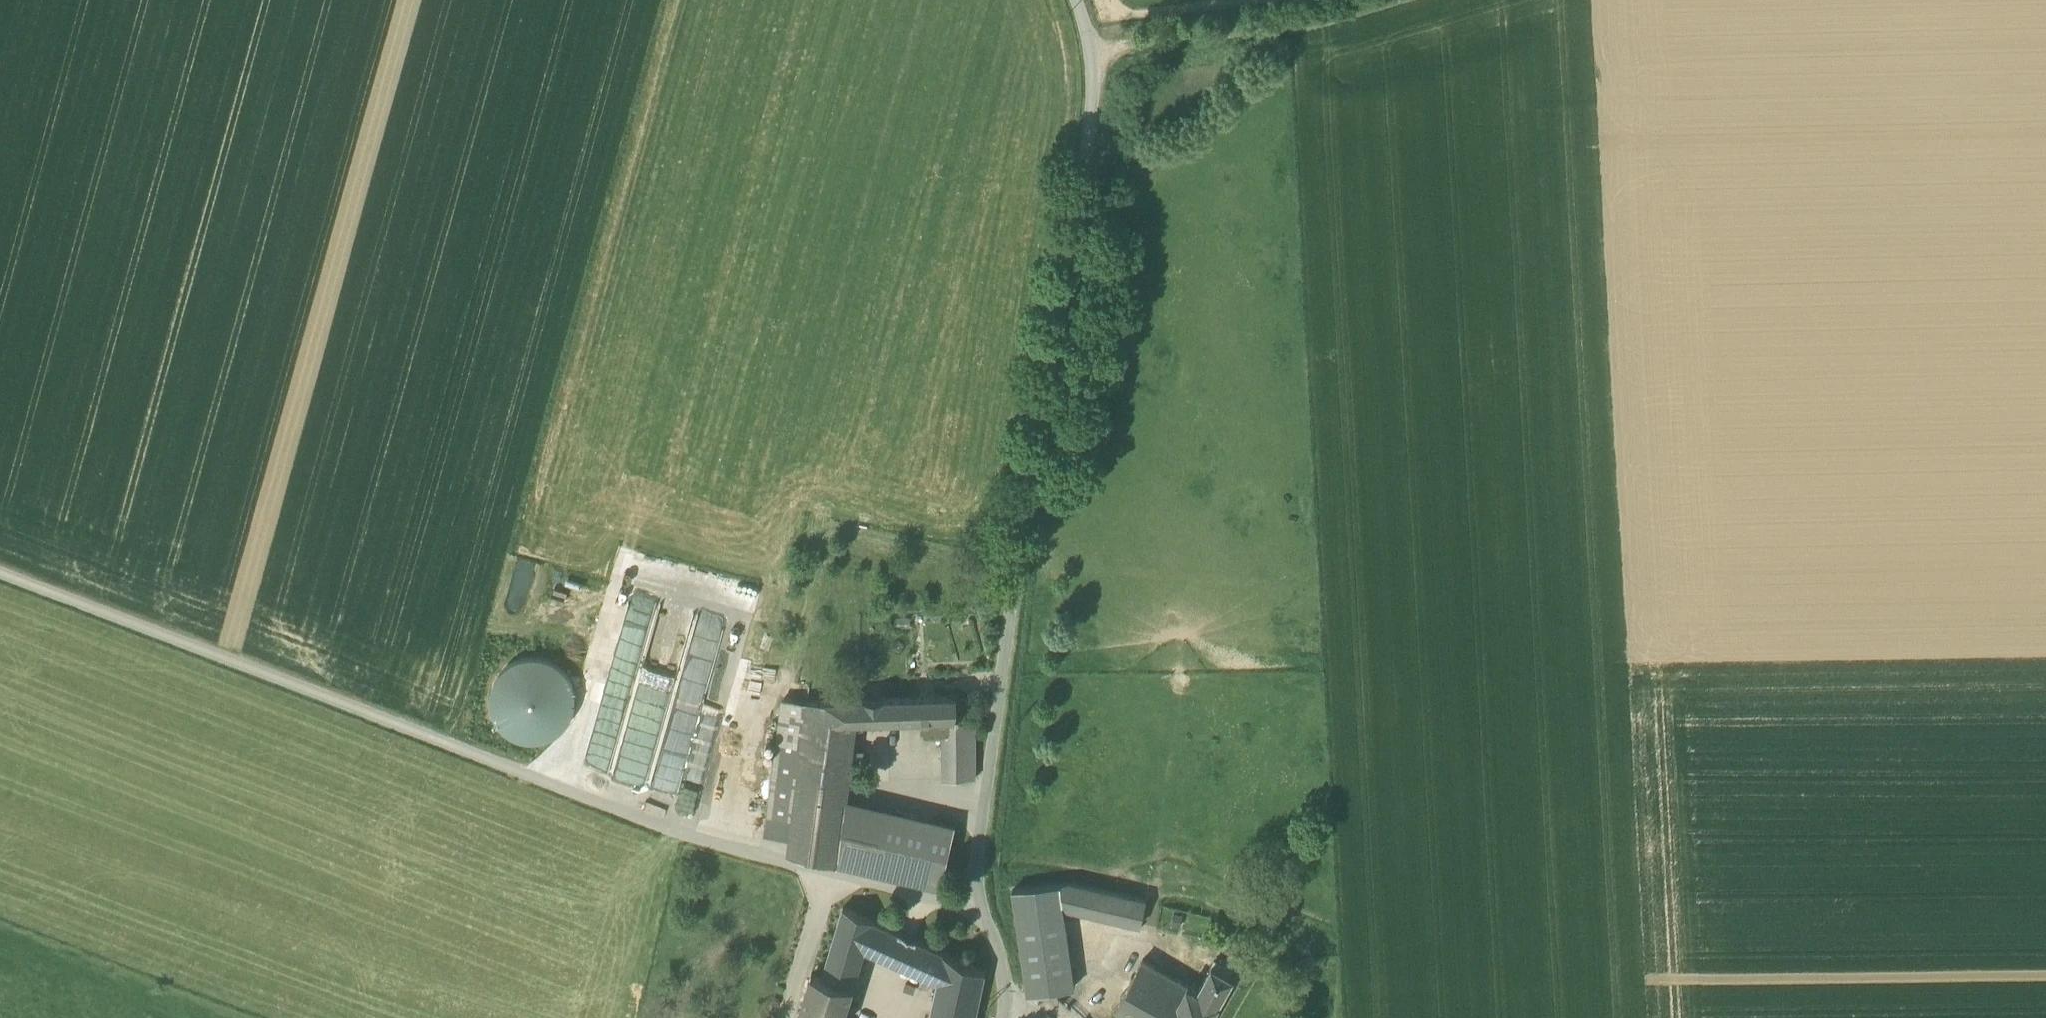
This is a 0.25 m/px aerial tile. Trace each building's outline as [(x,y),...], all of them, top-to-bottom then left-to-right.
[(543,658),(527,657),(511,662),(499,673),(492,688),(491,704),(496,720),(507,732),(522,740),(538,741),(554,735),(566,724),(574,710),(575,693),(569,677),(558,665),(543,658)] [(757,676),(726,669),(702,774),(733,781),(757,676)] [(943,718),(943,723),(957,721),(957,717),(958,717),(958,715),(960,714),(960,711),(957,711),(957,695),(885,698),(885,697),(882,698),(867,699),(867,698),(865,698),(865,699),(858,699),(856,721),(920,718),(943,718)] [(858,699),(808,701),(784,698),(769,815),(793,818),(790,838),(788,853),(837,865),(846,799),(856,721),(858,699)] [(943,718),(920,718),(921,731),(925,736),(943,735),(943,723),(943,718)] [(943,735),(943,781),(974,779),(975,720),(957,721),(943,723),(943,735)] [(837,865),(941,889),(955,825),(846,799),(837,865)] [(793,818),(769,815),(767,815),(764,835),(790,838),(793,818)] [(1071,884),(1059,886),(1063,908),(1140,925),(1146,902),(1071,884)] [(1063,910),(1063,908),(1059,886),(1012,890),(1027,995),(1055,991),(1074,988),(1069,952),(1069,950),(1067,940),(1068,940),(1065,923),(1063,912),(1064,912),(1063,911),(1063,910)] [(898,933),(873,922),(873,921),(872,921),(873,921),(871,920),(871,921),(844,908),(843,907),(842,909),(843,909),(823,976),(822,976),(822,977),(853,987),(864,950),(889,961),(899,936),(900,936),(900,935),(901,935),(900,934),(901,933),(899,933),(898,933)] [(914,940),(901,935),(900,935),(900,936),(899,936),(889,961),(903,967),(914,942),(913,942),(914,940)] [(929,1017),(975,1017),(984,972),(943,954),(944,953),(942,953),(917,942),(917,941),(916,941),(916,940),(915,940),(915,941),(914,940),(913,942),(914,942),(903,967),(937,983),(929,1017)] [(1187,986),(1142,960),(1114,1012),(1115,1013),(1115,1012),(1125,1017),(1132,1017),(1210,1017),(1233,977),(1212,965),(1197,991),(1187,986)] [(853,987),(822,977),(813,975),(813,974),(811,974),(811,975),(811,976),(798,1017),(843,1017),(853,987)]
